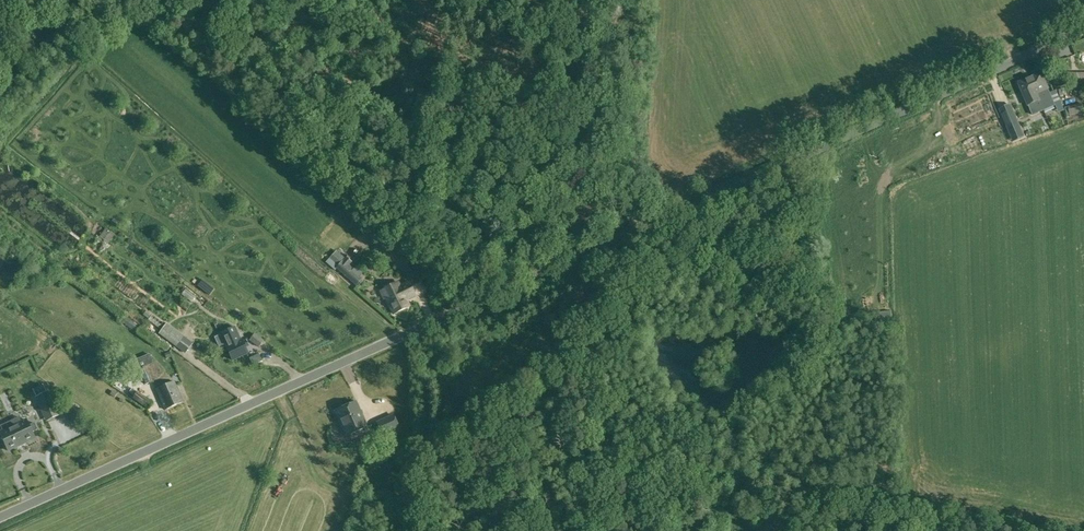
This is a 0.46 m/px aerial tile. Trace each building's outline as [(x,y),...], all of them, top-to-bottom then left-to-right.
[(1030,78),(1044,109),(1055,105),(1050,93),(1042,73),(1030,78)] [(1075,74),(1075,83),(1083,83),(1083,74),(1075,74)] [(1032,114),(1044,109),(1030,78),(1019,83),(1029,105),(1032,114)] [(1056,90),(1050,93),(1055,105),(1061,102),(1056,90)] [(1083,113),(1083,110),(1082,103),(1068,107),(1070,116),(1083,113)] [(1021,130),(1015,115),(1004,119),(1011,134),(1021,130)] [(992,128),(997,139),(1003,136),(998,125),(992,128)] [(109,243),(115,235),(108,230),(101,238),(109,243)] [(344,259),(336,251),(326,262),(334,270),(344,259)] [(336,268),(341,273),(342,274),(356,286),(362,279),(348,266),(351,263),(345,258),(342,261),(336,268)] [(321,276),(332,281),(335,276),(324,270),(321,276)] [(409,306),(406,299),(415,295),(408,280),(400,284),(399,282),(382,290),(386,298),(394,314),(409,306)] [(183,294),(193,302),(197,297),(187,290),(183,294)] [(140,327),(124,315),(120,320),(136,332),(140,327)] [(150,317),(148,320),(159,328),(161,325),(150,317)] [(159,333),(177,347),(183,338),(166,324),(159,333)] [(227,348),(233,360),(247,353),(244,348),(248,346),(246,341),(242,342),(242,341),(241,341),(235,327),(221,333),(228,348),(227,348)] [(264,341),(255,334),(250,341),(259,348),(264,341)] [(258,354),(249,358),(252,365),(261,361),(258,354)] [(146,366),(140,369),(146,384),(153,381),(146,366)] [(157,390),(166,410),(183,402),(175,382),(157,390)] [(48,391),(34,397),(42,413),(56,407),(48,391)] [(133,398),(149,409),(153,402),(137,392),(133,398)] [(346,436),(367,427),(356,402),(335,411),(346,436)] [(400,427),(394,415),(376,422),(382,435),(400,427)] [(32,432),(37,430),(34,423),(29,425),(26,419),(21,422),(19,417),(10,421),(13,426),(3,431),(0,432),(0,434),(8,450),(35,438),(32,432)] [(779,520),(765,517),(762,530),(777,530),(779,520)]
